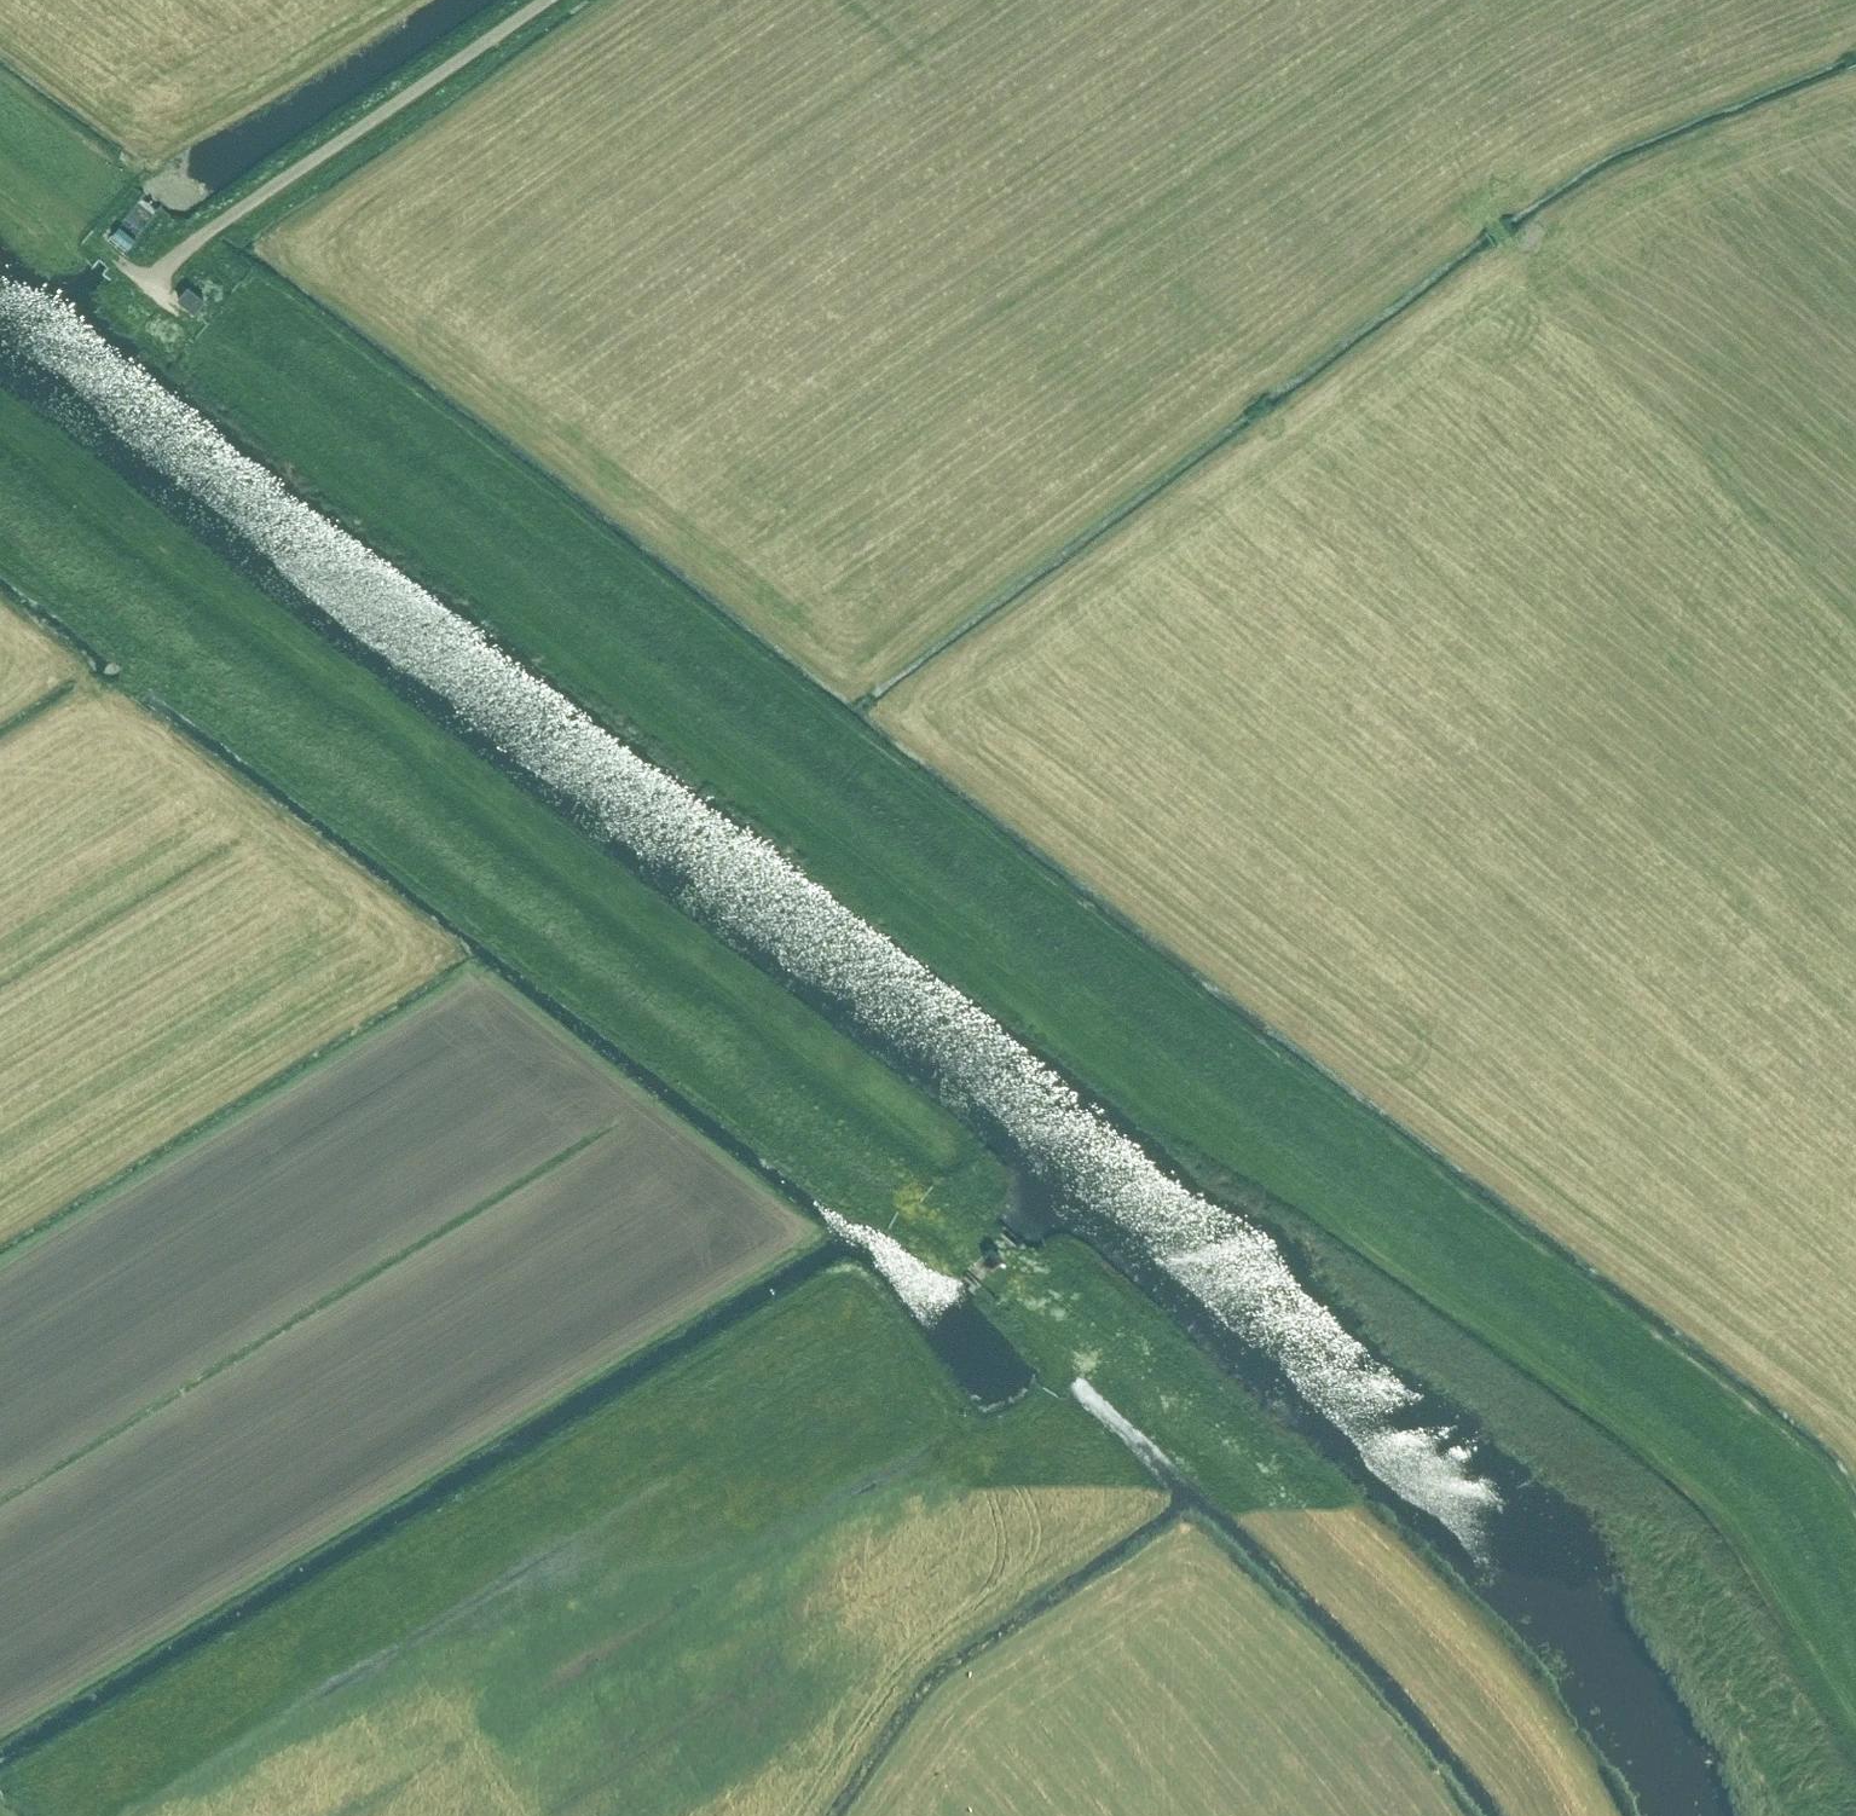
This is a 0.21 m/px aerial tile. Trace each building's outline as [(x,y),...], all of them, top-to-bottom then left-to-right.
[(127,247),(135,236),(118,224),(111,234),(127,247)] [(203,296),(187,284),(177,296),(193,309),(203,296)] [(998,1252),(989,1245),(982,1254),(991,1261),(998,1252)]
